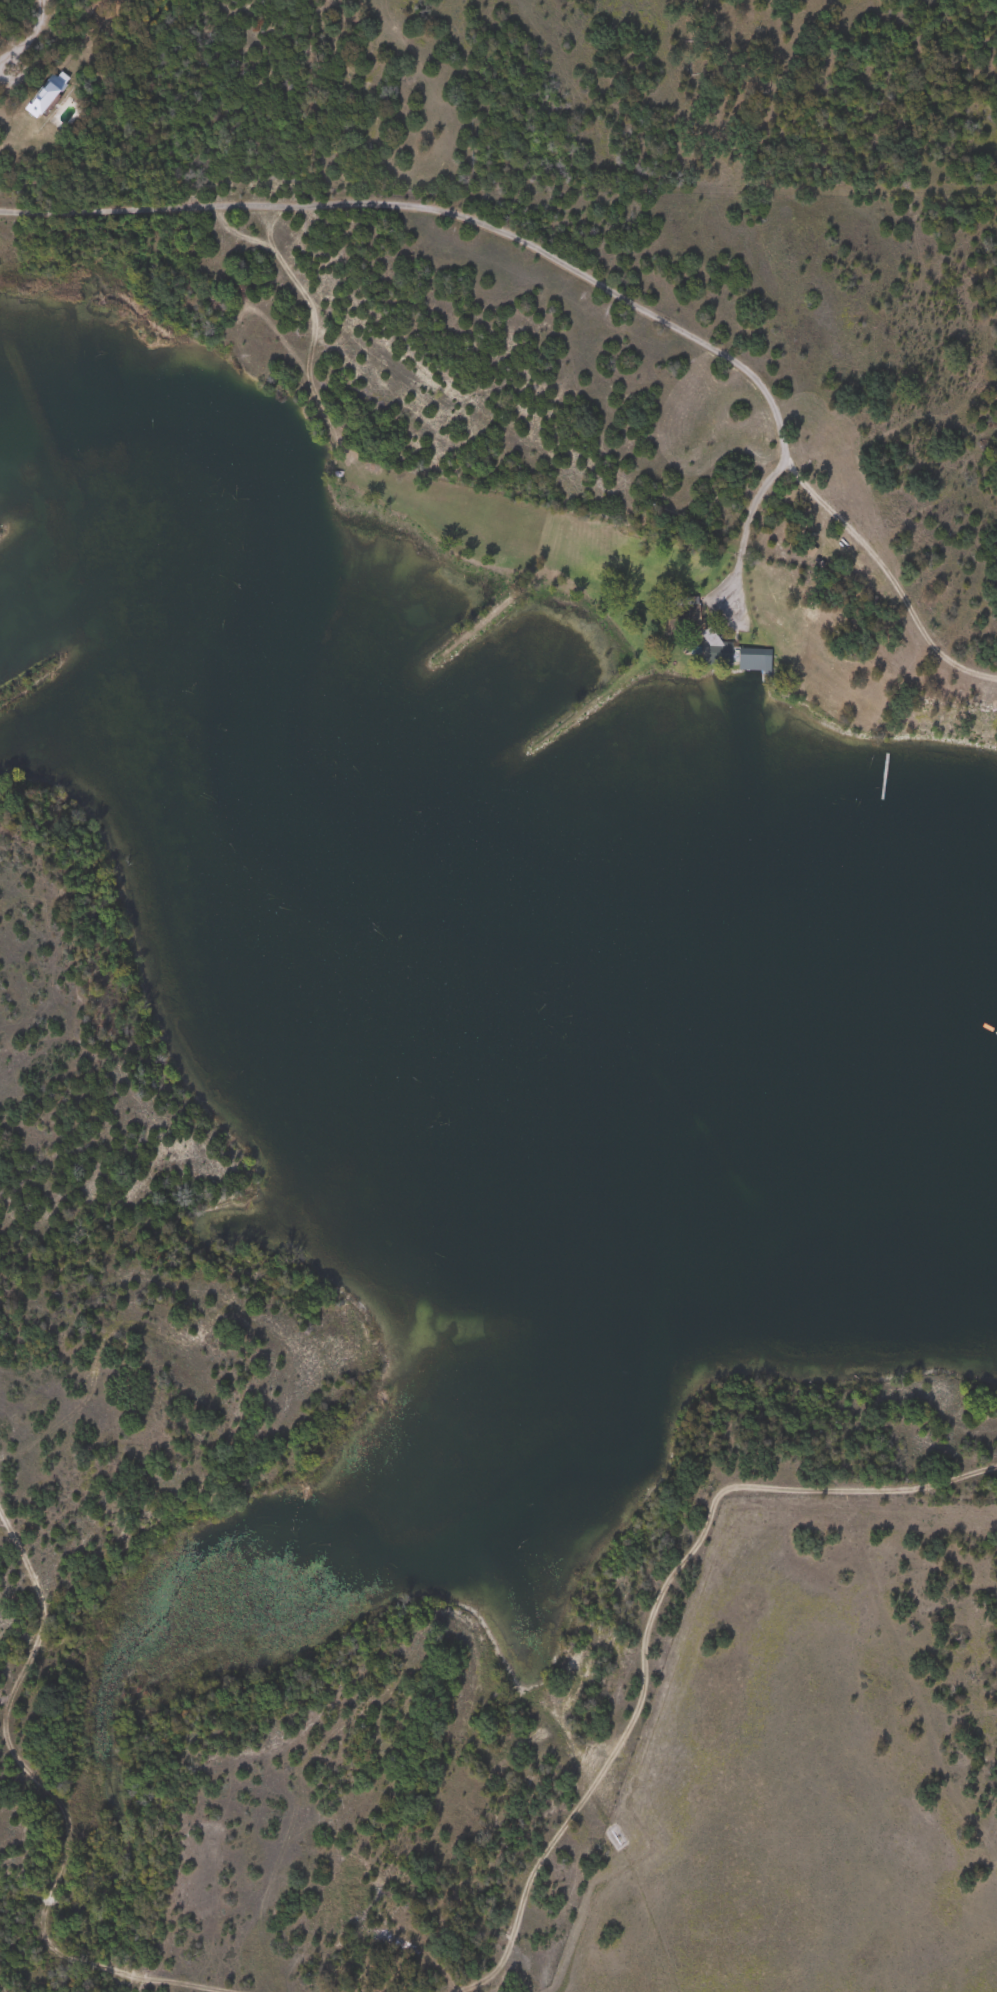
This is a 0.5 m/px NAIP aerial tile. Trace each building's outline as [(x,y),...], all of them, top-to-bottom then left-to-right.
[(70,89),(43,123),(26,109),(54,74),(58,78),(63,72),(71,78),(66,85),(70,89)] [(775,648),(775,669),(743,669),(743,648),(775,648)]
